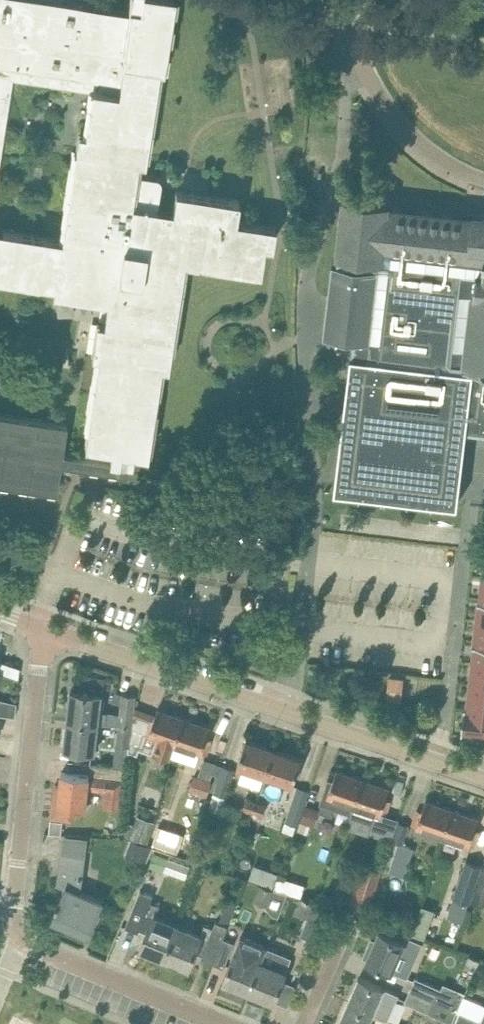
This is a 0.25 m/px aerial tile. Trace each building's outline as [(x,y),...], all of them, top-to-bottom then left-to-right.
[(56,490),(60,462),(127,472),(128,462),(131,462),(133,452),(147,454),(161,364),(167,365),(184,259),(260,270),(264,244),(271,245),(275,224),(236,218),(239,199),(176,190),(171,220),(155,218),(161,182),(161,180),(160,179),(160,177),(159,176),(158,176),(156,175),(136,172),(138,160),(144,161),(159,68),(163,68),(174,0),(130,0),(128,11),(54,0),(0,0),(0,481),(56,490)] [(469,209),(346,189),(346,197),(340,245),(336,244),(335,259),(333,259),(324,332),(358,335),(356,353),(351,353),(336,489),(458,503),(467,425),(483,427),(483,211),(469,209)] [(303,194),(301,204),(311,206),(313,196),(303,194)] [(476,618),(474,641),(475,642),(483,643),(483,619),(476,618)] [(475,642),(472,662),(483,664),(483,643),(475,642)] [(472,662),(470,683),(483,685),(483,664),(472,662)] [(390,676),(387,695),(402,697),(404,677),(390,676)] [(470,683),(467,704),(483,705),(483,685),(470,683)] [(120,713),(100,711),(102,693),(71,689),(68,719),(99,722),(118,725),(132,726),(133,715),(136,695),(123,693),(120,713)] [(467,704),(467,703),(465,703),(462,729),(464,729),(464,728),(483,730),(483,705),(467,704)] [(136,725),(128,751),(138,754),(140,749),(153,754),(154,753),(170,759),(174,749),(175,743),(184,717),(158,708),(154,719),(149,717),(145,728),(136,725)] [(211,726),(184,717),(175,743),(174,749),(176,743),(206,754),(212,739),(207,737),(211,726)] [(96,751),(99,722),(68,719),(64,748),(96,751)] [(132,726),(118,725),(116,744),(130,746),(132,726)] [(237,765),(265,775),(274,748),(246,738),(237,765)] [(274,748),(265,775),(293,784),(302,757),(274,748)] [(99,764),(124,768),(127,768),(129,754),(100,751),(99,764)] [(124,768),(91,763),(90,775),(62,772),(60,785),(55,785),(51,817),(74,820),(75,807),(86,808),(88,787),(105,789),(103,806),(120,808),(124,768)] [(208,810),(221,813),(235,768),(223,765),(208,810)] [(328,778),(323,794),(327,795),(323,805),(352,814),(355,804),(354,804),(363,778),(337,769),(333,780),(328,778)] [(189,790),(207,796),(212,781),(194,775),(189,790)] [(352,814),(348,825),(370,832),(377,812),(386,815),(391,800),(386,798),(390,787),(363,778),(354,804),(355,804),(352,814)] [(285,823),(296,827),(309,789),(298,786),(285,823)] [(253,812),(256,801),(247,798),(243,809),(253,812)] [(412,824),(444,835),(452,809),(426,799),(422,810),(417,809),(412,824)] [(256,801),(253,812),(249,822),(260,825),(267,805),(256,801)] [(452,809),(444,835),(475,845),(480,830),(475,828),(479,818),(452,809)] [(148,844),(152,834),(156,821),(137,815),(134,824),(125,821),(120,835),(148,844)] [(398,821),(392,841),(394,841),(401,844),(408,824),(398,821)] [(177,850),(183,832),(159,824),(153,842),(177,850)] [(384,871),(404,877),(414,848),(401,844),(394,841),(392,841),(385,860),(387,860),(384,871)] [(59,884),(66,887),(80,891),(84,855),(63,853),(59,884)] [(167,856),(163,868),(184,875),(188,864),(167,856)] [(449,910),(464,915),(482,865),(467,859),(449,910)] [(254,864),(250,877),(272,886),(277,872),(254,864)] [(369,909),(382,870),(362,864),(349,902),(369,909)] [(483,905),(483,903),(483,869),(472,901),(483,905)] [(255,899),(267,905),(274,889),(261,884),(255,899)] [(80,891),(66,887),(59,902),(58,902),(56,905),(58,906),(55,911),(92,927),(103,900),(80,891)] [(141,946),(165,956),(177,925),(154,915),(158,904),(151,902),(154,895),(141,890),(126,926),(139,931),(140,929),(147,932),(141,946)] [(314,902),(303,897),(297,913),(308,917),(314,902)] [(224,937),(229,925),(238,904),(228,900),(219,922),(216,921),(214,926),(206,923),(201,935),(177,925),(165,956),(189,966),(195,950),(203,953),(202,956),(203,956),(203,954),(215,959),(224,937)] [(409,931),(427,936),(435,908),(423,905),(419,918),(412,916),(409,931)] [(369,944),(364,956),(368,958),(367,960),(386,968),(392,971),(393,970),(408,976),(423,942),(407,935),(404,940),(399,938),(381,930),(376,939),(373,946),(369,944)] [(223,980),(248,990),(266,946),(267,944),(242,934),(223,980)] [(225,966),(235,941),(224,937),(215,959),(225,963),(224,965),(225,966)] [(266,946),(248,990),(275,1000),(292,957),(266,946)] [(388,1019),(399,994),(384,987),(360,976),(349,1002),(373,1012),(388,1019)] [(410,989),(458,1009),(463,998),(415,977),(410,989)] [(452,1022),(458,1009),(410,989),(404,1001),(452,1022)] [(349,1002),(339,1023),(368,1023),(373,1012),(349,1002)] [(482,1021),(460,1012),(455,1023),(483,1023),(483,1015),(482,1021)]
